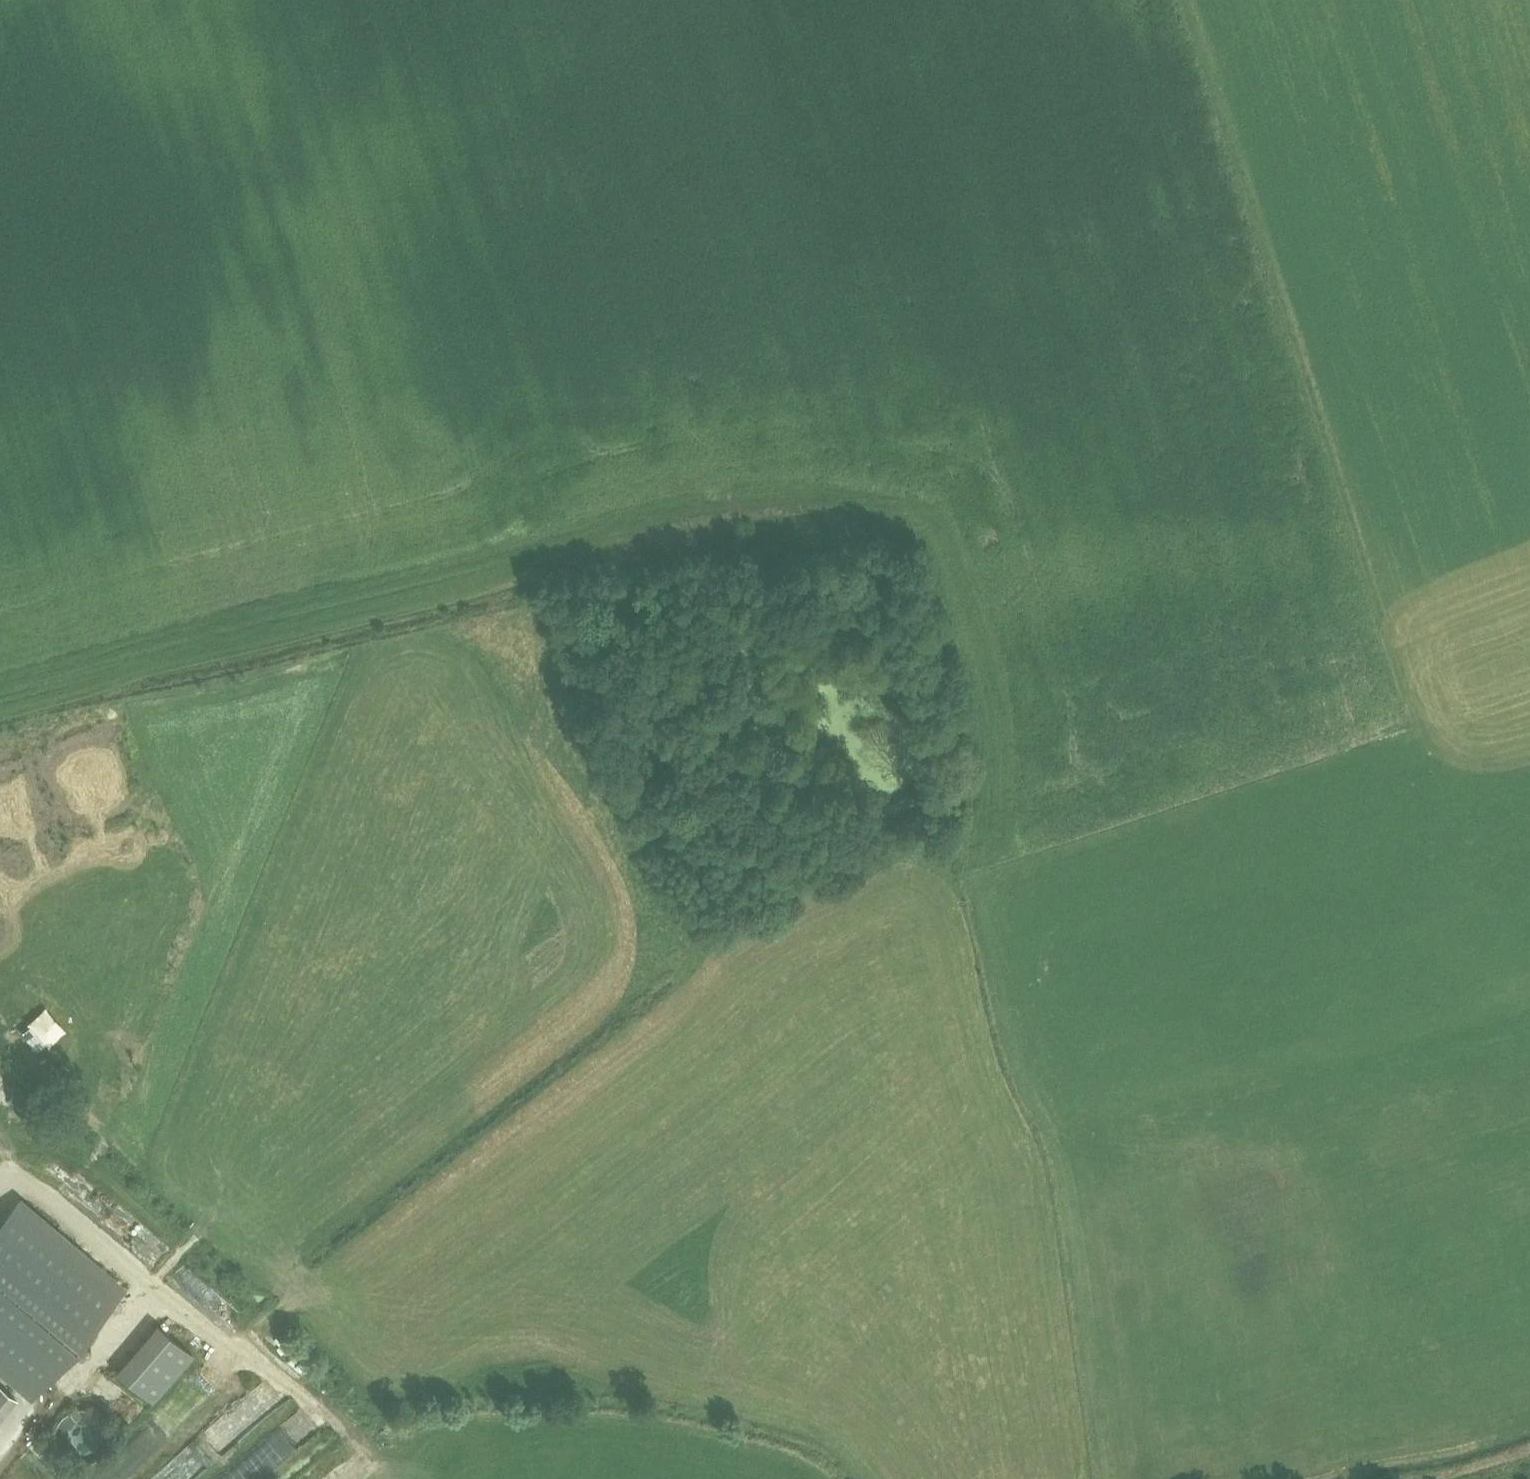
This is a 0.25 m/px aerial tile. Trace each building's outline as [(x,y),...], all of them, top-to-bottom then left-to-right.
[(33,1395),(123,1289),(18,1200),(0,1222),(0,1367),(16,1381),(33,1395)] [(141,1257),(152,1247),(140,1233),(129,1244),(141,1257)] [(162,1397),(204,1352),(172,1323),(130,1367),(162,1397)] [(290,1341),(280,1351),(324,1397),(335,1386),(290,1341)] [(0,1367),(0,1400),(16,1381),(0,1367)] [(101,1413),(93,1410),(86,1410),(78,1411),(71,1415),(66,1419),(61,1425),(59,1431),(59,1437),(59,1444),(62,1451),(65,1455),(68,1459),(73,1463),(79,1464),(86,1465),(92,1465),(99,1462),(103,1460),(108,1455),(112,1449),(114,1443),(115,1438),(115,1431),(113,1425),(108,1419),(101,1413)] [(273,1478),(323,1433),(307,1414),(257,1460),(273,1478)] [(207,1472),(218,1462),(202,1443),(160,1478),(213,1478),(207,1472)]
